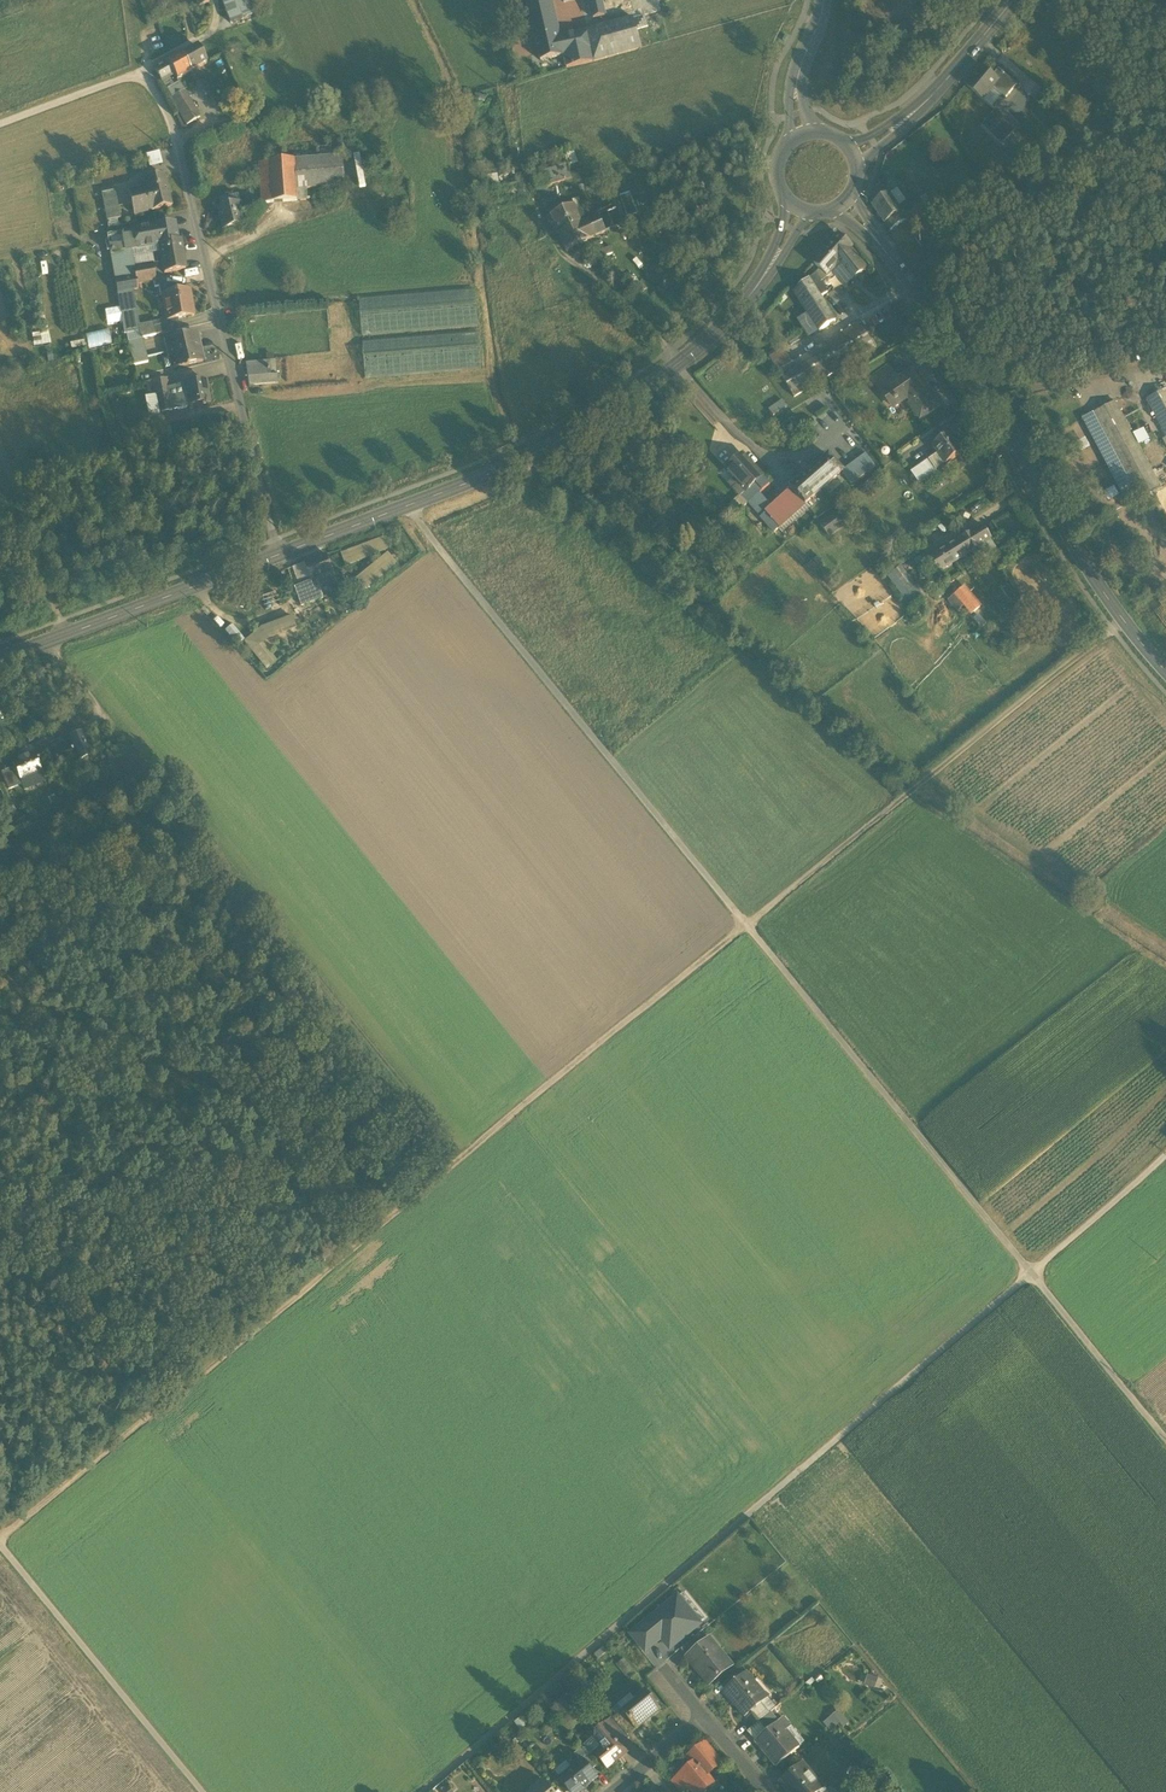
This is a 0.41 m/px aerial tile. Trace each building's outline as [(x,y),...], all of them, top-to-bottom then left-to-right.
[(155,9),(167,6),(166,0),(153,0),(155,9)] [(230,23),(253,14),(247,0),(221,0),(230,23)] [(594,19),(605,17),(601,0),(589,0),(594,19)] [(564,57),(567,68),(596,63),(588,34),(558,40),(556,30),(555,27),(550,2),(528,7),(540,62),(564,57)] [(588,34),(596,63),(643,49),(634,19),(587,32),(588,34)] [(197,47),(181,55),(190,73),(206,64),(197,47)] [(177,80),(190,73),(181,55),(168,62),(174,75),(177,80)] [(169,78),(174,75),(168,62),(155,69),(155,70),(161,82),(162,82),(169,78)] [(966,85),(982,99),(992,87),(1003,95),(1006,98),(1018,84),(999,69),(993,76),(981,66),(966,85)] [(169,78),(162,82),(166,90),(167,89),(173,86),(169,78)] [(179,82),(173,86),(167,89),(171,97),(184,90),(179,82)] [(992,87),(982,99),(993,107),(1003,95),(992,87)] [(200,117),(184,90),(171,97),(171,98),(186,125),(200,117)] [(981,126),(1001,144),(1016,129),(996,111),(981,126)] [(1067,154),(1071,160),(1086,150),(1082,145),(1067,154)] [(144,156),(147,170),(161,166),(158,152),(144,156)] [(567,155),(571,165),(571,166),(578,163),(574,152),(567,154),(567,155)] [(343,156),(295,160),(298,201),(307,200),(306,189),(345,186),(343,163),(343,156)] [(389,173),(392,168),(391,162),(386,159),(380,160),(377,165),(378,171),(383,174),(389,173)] [(295,160),(271,162),(274,203),(298,201),(295,160)] [(263,203),(274,203),(271,162),(260,162),(263,203)] [(572,180),(567,166),(567,164),(532,175),(537,191),(572,180)] [(129,192),(136,215),(172,206),(164,175),(145,180),(147,188),(129,192)] [(102,192),(103,202),(118,199),(116,189),(102,192)] [(897,189),(889,195),(898,208),(906,202),(897,189)] [(626,215),(637,212),(631,191),(620,194),(626,215)] [(885,224),(890,232),(924,208),(919,200),(901,212),(898,208),(889,195),(872,206),(884,224),(885,224)] [(924,208),(927,212),(933,208),(926,195),(919,200),(924,208)] [(220,200),(222,209),(241,205),(239,196),(220,200)] [(582,222),(579,214),(585,212),(579,198),(572,201),(574,205),(550,216),(558,233),(582,222)] [(103,202),(105,209),(119,207),(118,199),(103,202)] [(246,225),(241,205),(222,209),(220,210),(225,230),(246,225)] [(583,224),(590,239),(623,224),(614,205),(587,217),(589,221),(583,224)] [(121,218),(119,207),(105,209),(107,220),(117,219),(121,218)] [(927,212),(938,230),(946,225),(934,207),(933,208),(927,212)] [(117,219),(107,220),(106,221),(108,229),(118,227),(117,219)] [(583,224),(582,222),(558,233),(566,250),(590,239),(583,224)] [(157,227),(158,236),(175,233),(174,224),(157,227)] [(131,250),(160,245),(160,244),(158,236),(157,227),(107,235),(109,242),(130,239),(131,250)] [(914,237),(923,249),(930,244),(921,232),(914,237)] [(177,241),(175,233),(158,236),(160,244),(177,241)] [(813,265),(818,269),(826,277),(831,272),(851,249),(852,247),(839,236),(813,265)] [(109,242),(115,282),(136,278),(135,271),(133,258),(131,250),(130,239),(109,242)] [(177,241),(160,244),(160,245),(161,253),(165,273),(186,269),(180,240),(177,241)] [(131,250),(133,258),(161,253),(160,245),(131,250)] [(614,255),(611,247),(592,254),(595,262),(614,255)] [(831,272),(844,288),(868,269),(851,249),(831,272)] [(115,282),(117,293),(132,290),(133,290),(138,289),(137,285),(154,281),(152,268),(135,271),(136,278),(115,282)] [(818,269),(795,293),(818,279),(819,281),(826,277),(818,269)] [(826,293),(819,281),(818,279),(795,293),(808,314),(819,333),(836,322),(820,297),(826,293)] [(168,304),(171,320),(194,316),(189,289),(163,294),(165,304),(168,304)] [(118,300),(124,334),(126,333),(139,331),(140,331),(139,325),(133,290),(132,290),(117,293),(118,300)] [(359,300),(362,336),(478,327),(475,290),(359,300)] [(808,339),(819,333),(808,314),(796,321),(808,339)] [(166,320),(139,325),(140,331),(139,331),(140,339),(156,335),(154,326),(166,323),(166,320)] [(154,326),(156,335),(176,330),(174,322),(166,323),(154,326)] [(780,375),(795,400),(876,349),(861,324),(780,375)] [(34,330),(34,343),(50,343),(49,330),(34,330)] [(139,331),(126,333),(128,341),(140,339),(139,331)] [(172,356),(175,368),(203,361),(200,348),(197,349),(194,333),(166,340),(170,356),(172,356)] [(363,342),(365,379),(481,369),(478,333),(363,342)] [(128,342),(134,365),(148,362),(142,339),(128,342)] [(769,359),(778,373),(791,365),(782,351),(769,359)] [(245,363),(249,386),(278,384),(277,375),(270,375),(269,361),(245,363)] [(276,361),(269,361),(270,375),(277,375),(276,361)] [(904,380),(902,378),(898,381),(887,366),(871,378),(880,390),(892,382),(895,387),(904,380)] [(908,400),(921,419),(935,410),(932,406),(937,402),(926,386),(923,388),(919,391),(915,386),(919,383),(911,372),(902,378),(904,380),(895,387),(892,382),(880,390),(890,404),(904,395),(908,400)] [(152,380),(154,391),(166,389),(168,388),(168,387),(166,378),(152,380)] [(149,396),(155,395),(154,391),(152,380),(146,382),(148,395),(149,396)] [(210,403),(206,380),(183,385),(185,395),(187,407),(210,403)] [(183,385),(168,387),(168,388),(166,389),(168,398),(185,395),(183,385)] [(155,395),(156,400),(168,398),(166,389),(154,391),(155,395)] [(1146,400),(1165,437),(1165,390),(1146,400)] [(155,395),(149,396),(148,395),(145,396),(148,417),(160,414),(159,412),(158,412),(156,400),(155,395)] [(170,410),(187,407),(185,395),(168,398),(170,410)] [(904,395),(890,404),(894,410),(908,400),(904,395)] [(170,410),(168,398),(156,400),(158,412),(159,412),(170,410)] [(768,410),(773,417),(787,407),(782,401),(768,410)] [(1093,414),(1139,499),(1160,487),(1115,402),(1093,414)] [(1131,503),(1139,499),(1093,414),(1083,419),(1128,504),(1130,503),(1131,503)] [(938,454),(946,464),(961,453),(948,435),(933,446),(938,454)] [(841,473),(852,486),(876,465),(865,453),(841,473)] [(733,488),(747,504),(760,493),(769,485),(742,454),(724,470),(737,484),(733,488)] [(938,454),(927,461),(935,472),(946,464),(938,454)] [(798,485),(791,491),(804,505),(841,473),(828,458),(798,485)] [(927,461),(921,466),(929,476),(935,472),(927,461)] [(921,466),(916,470),(923,480),(929,476),(921,466)] [(918,484),(923,480),(916,470),(910,473),(918,484)] [(783,492),(786,495),(791,491),(798,485),(795,481),(783,492)] [(777,529),(804,505),(791,491),(786,495),(772,508),(764,515),(777,529)] [(747,504),(760,518),(764,515),(772,508),(760,493),(747,504)] [(760,518),(773,533),(777,529),(764,515),(760,518)] [(822,525),(829,535),(842,526),(834,516),(822,525)] [(938,574),(971,553),(991,540),(983,526),(928,560),(938,574)] [(383,537),(340,553),(345,565),(388,550),(383,537)] [(996,548),(991,540),(971,553),(973,557),(979,554),(980,553),(982,557),(996,548)] [(899,551),(905,560),(914,555),(908,545),(899,551)] [(397,563),(388,553),(354,580),(362,591),(397,563)] [(312,582),(316,592),(324,589),(337,584),(326,555),(305,563),(312,582)] [(312,582),(305,563),(292,568),(299,587),(305,584),(312,582)] [(893,574),(915,603),(921,599),(900,570),(893,574)] [(909,608),(915,603),(893,574),(887,578),(909,608)] [(312,582),(305,584),(309,595),(316,592),(312,582)] [(324,589),(316,592),(309,595),(305,584),(299,587),(295,588),(303,608),(327,599),(324,589)] [(963,606),(971,615),(980,608),(964,588),(949,601),(957,612),(963,606)] [(275,590),(261,595),(266,610),(281,605),(275,590)] [(296,629),(291,615),(261,627),(243,641),(266,670),(277,661),(263,643),(268,639),(296,629)] [(978,616),(973,621),(981,630),(986,625),(978,616)] [(53,752),(59,765),(64,763),(73,759),(75,765),(94,757),(84,733),(65,741),(67,746),(53,752)] [(33,755),(36,763),(47,758),(44,751),(33,755)] [(18,777),(24,790),(44,782),(36,763),(33,755),(13,764),(18,777)] [(69,772),(59,776),(54,778),(57,786),(62,784),(72,780),(69,772)] [(3,799),(24,790),(18,777),(0,785),(0,792),(3,799)] [(683,1593),(677,1597),(699,1624),(705,1620),(683,1593)] [(699,1624),(677,1597),(632,1635),(645,1651),(661,1638),(670,1649),(699,1624)] [(700,1674),(709,1685),(725,1672),(714,1658),(721,1652),(709,1638),(698,1648),(687,1657),(686,1657),(693,1666),(694,1665),(701,1674),(700,1674)] [(681,1650),(687,1657),(698,1648),(692,1641),(681,1650)] [(603,1647),(593,1656),(597,1660),(607,1652),(603,1647)] [(714,1658),(725,1672),(732,1666),(721,1652),(714,1658)] [(618,1664),(631,1679),(636,1675),(623,1659),(618,1664)] [(735,1707),(744,1717),(750,1712),(762,1703),(768,1698),(767,1697),(764,1700),(751,1684),(754,1682),(747,1673),(723,1692),(724,1693),(726,1691),(737,1705),(735,1707)] [(868,1675),(864,1685),(875,1688),(878,1678),(868,1675)] [(767,1697),(754,1682),(751,1684),(764,1700),(767,1697)] [(724,1693),(735,1707),(737,1705),(726,1691),(724,1693)] [(645,1692),(635,1699),(630,1693),(616,1705),(621,1711),(636,1729),(660,1710),(645,1692)] [(762,1703),(770,1713),(776,1708),(768,1698),(762,1703)] [(750,1712),(759,1722),(770,1713),(762,1703),(750,1712)] [(838,1710),(823,1723),(831,1731),(838,1725),(842,1729),(849,1723),(838,1710)] [(612,1718),(617,1724),(627,1736),(636,1729),(621,1711),(612,1718)] [(770,1713),(759,1722),(766,1732),(778,1722),(770,1713)] [(514,1723),(519,1731),(528,1725),(522,1717),(514,1723)] [(594,1740),(596,1742),(597,1741),(597,1732),(603,1728),(611,1729),(617,1724),(612,1718),(612,1717),(595,1731),(594,1740)] [(778,1722),(785,1731),(791,1727),(783,1717),(778,1722)] [(755,1742),(766,1732),(759,1722),(747,1732),(755,1742)] [(767,1756),(776,1767),(799,1748),(785,1731),(778,1722),(766,1732),(755,1742),(755,1743),(757,1741),(769,1755),(767,1756)] [(629,1738),(627,1736),(617,1724),(611,1729),(623,1743),(629,1738)] [(785,1731),(799,1748),(805,1743),(791,1727),(785,1731)] [(595,1754),(607,1769),(629,1750),(626,1747),(623,1746),(623,1743),(611,1729),(603,1728),(597,1732),(597,1741),(602,1748),(595,1754)] [(592,1756),(595,1754),(602,1748),(597,1741),(596,1742),(594,1740),(593,1738),(584,1746),(592,1756)] [(755,1743),(767,1756),(769,1755),(757,1741),(755,1743)] [(692,1791),(705,1791),(714,1785),(707,1777),(721,1765),(705,1745),(689,1758),(695,1764),(680,1776),(691,1790),(692,1791)] [(582,1761),(591,1771),(596,1767),(581,1748),(574,1754),(581,1762),(582,1761)] [(570,1791),(578,1791),(596,1778),(591,1771),(582,1761),(581,1762),(572,1769),(561,1778),(560,1779),(570,1791)] [(555,1771),(561,1778),(572,1769),(566,1762),(555,1771)] [(792,1791),(819,1791),(806,1776),(810,1773),(803,1764),(780,1783),(787,1791),(791,1791),(792,1791)] [(806,1776),(819,1791),(823,1789),(810,1773),(806,1776)] [(682,1791),(688,1791),(691,1790),(680,1776),(673,1781),(682,1791)] [(542,1780),(532,1788),(533,1789),(535,1791),(552,1791),(542,1780)]
